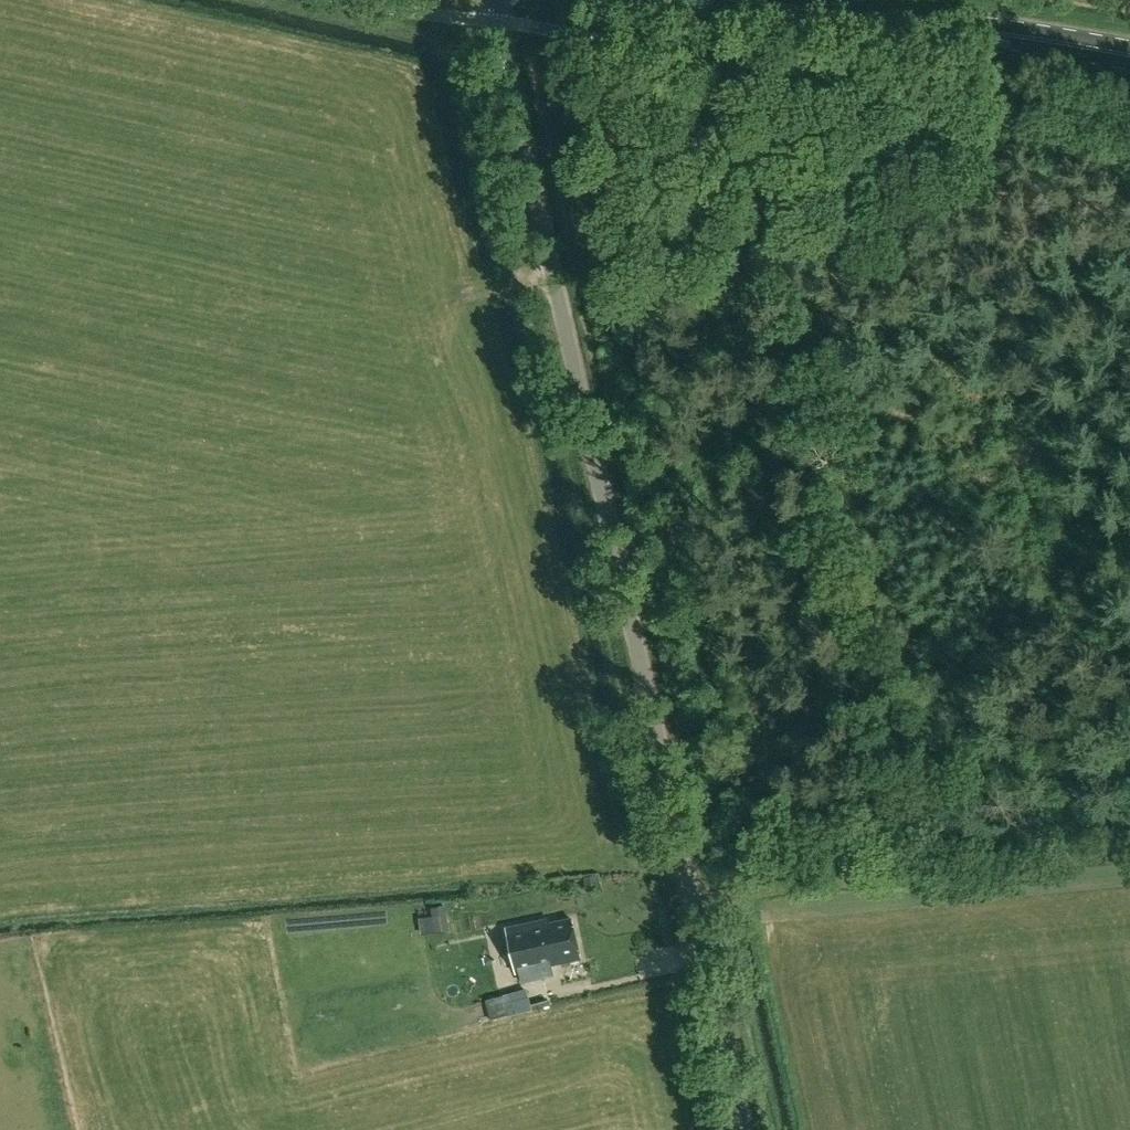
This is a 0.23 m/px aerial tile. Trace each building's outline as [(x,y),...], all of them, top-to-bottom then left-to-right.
[(536,961),(519,965),(523,982),(553,976),(551,967),(581,961),(573,922),(552,926),(551,922),(529,926),(536,961)] [(503,995),(504,996),(487,1000),(491,1018),(507,1015),(508,1016),(535,1010),(530,989),(503,995)]
